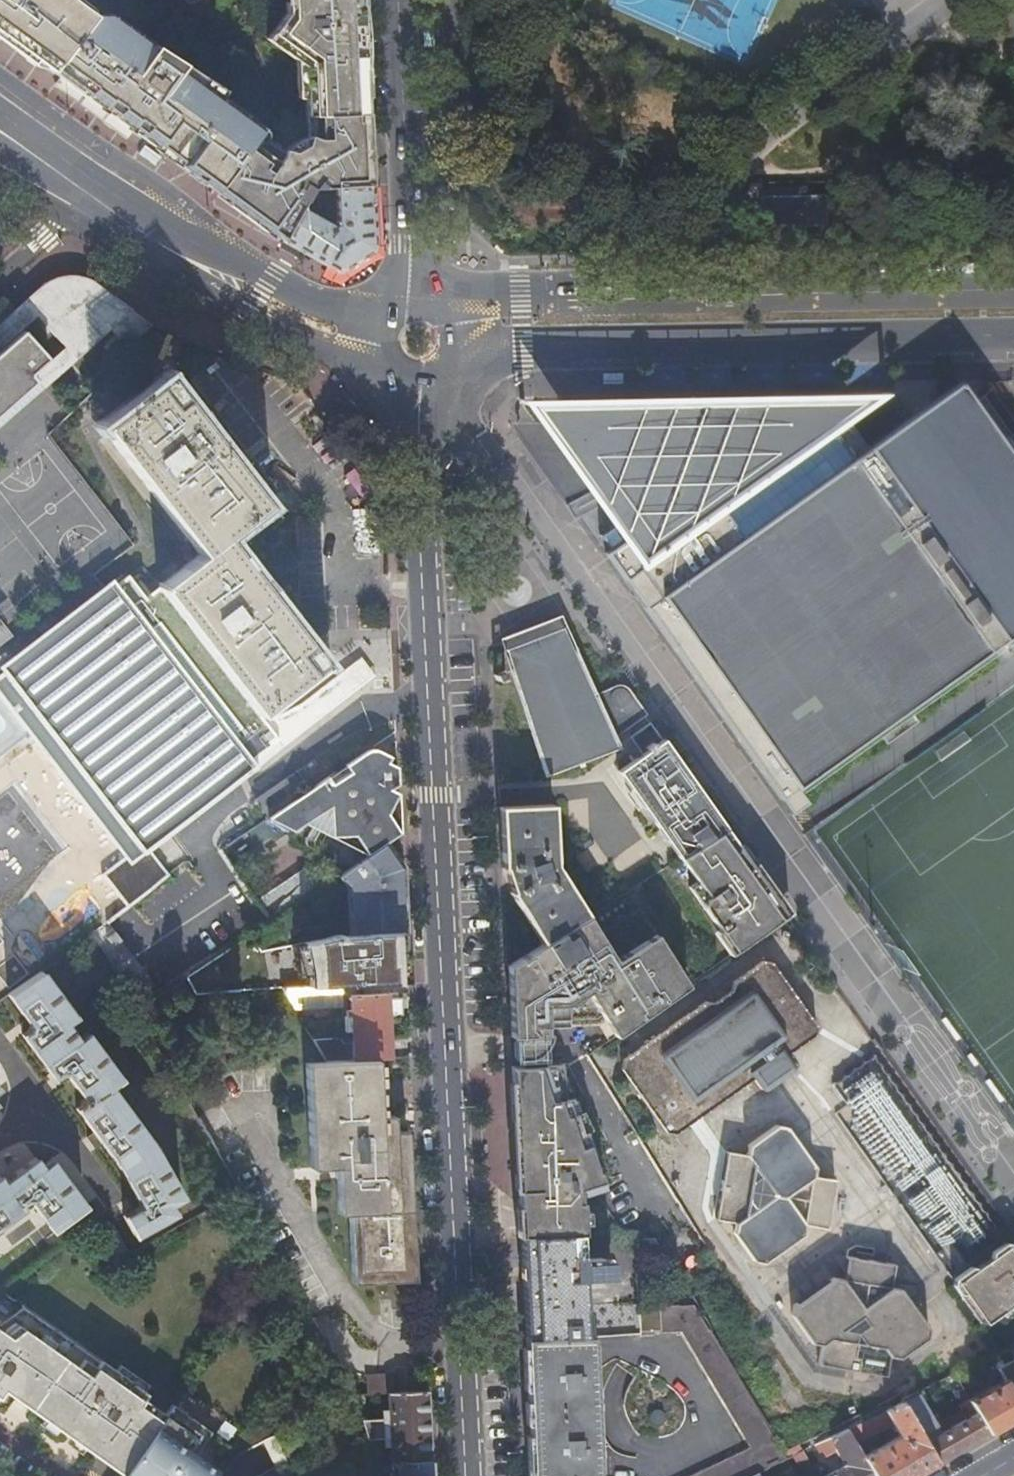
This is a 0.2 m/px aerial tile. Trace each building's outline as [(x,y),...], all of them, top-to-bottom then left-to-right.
[(51,71),(94,15),(93,15),(90,18),(89,17),(74,6),(76,2),(73,0),(16,0),(0,17),(0,34),(51,71)] [(16,0),(0,0),(0,17),(16,0)] [(88,7),(79,0),(73,0),(76,2),(74,6),(89,17),(90,18),(93,15),(94,15),(88,7)] [(306,116),(366,113),(363,44),(362,30),(360,0),(290,0),(291,1),(291,3),(292,4),(285,13),(267,39),(296,60),(304,66),(305,97),(306,116)] [(607,9),(749,66),(776,0),(610,0),(607,9)] [(100,15),(94,15),(51,71),(61,78),(153,145),(156,142),(158,144),(178,159),(181,161),(179,164),(181,166),(184,162),(214,184),(211,188),(214,190),(262,128),(265,123),(221,94),(218,99),(205,90),(209,84),(114,14),(113,15),(114,16),(109,22),(100,15)] [(297,98),(305,97),(304,66),(296,60),(297,98)] [(360,135),(367,135),(366,123),(366,117),(359,117),(359,115),(312,117),(306,118),(306,124),(307,134),(312,133),(312,137),(326,142),(329,138),(360,137),(360,135)] [(214,190),(282,240),(299,209),(310,189),(286,150),(283,149),(281,149),(280,148),(266,137),(266,131),(262,128),(214,190)] [(320,189),(369,186),(367,135),(360,135),(360,137),(329,138),(326,142),(312,137),(312,133),(307,134),(307,135),(307,137),(304,145),(291,151),(286,150),(310,189),(320,189)] [(287,144),(284,147),(286,150),(291,151),(304,145),(307,137),(306,137),(300,137),(297,138),(294,139),(288,143),(287,144)] [(158,144),(156,148),(176,162),(178,159),(158,144)] [(176,162),(156,148),(155,149),(169,159),(175,164),(176,162)] [(181,166),(211,188),(214,184),(184,162),(181,166)] [(372,249),(369,186),(320,189),(321,208),(323,213),(327,216),(330,218),(335,220),(334,225),(331,227),(299,209),(282,240),(314,258),(339,272),(353,259),(362,255),(372,249)] [(761,197),(762,227),(788,227),(808,227),(829,226),(829,214),(829,213),(828,195),(803,195),(803,191),(801,191),(798,192),(797,193),(795,195),(794,196),(761,197)] [(788,227),(788,235),(808,235),(808,227),(788,227)] [(777,235),(777,249),(810,248),(810,235),(808,235),(788,235),(777,235)] [(50,279),(9,315),(0,322),(0,417),(48,377),(57,371),(142,313),(92,274),(77,270),(63,272),(50,279)] [(146,328),(136,317),(108,342),(118,353),(120,351),(124,356),(140,336),(139,335),(146,328)] [(169,377),(129,409),(104,428),(163,505),(171,515),(201,554),(158,589),(261,713),(323,660),(265,586),(226,537),(268,503),(169,377)] [(603,554),(629,593),(789,815),(805,804),(795,790),(876,732),(886,746),(886,745),(882,740),(912,718),(916,724),(917,723),(908,710),(1003,642),(1013,656),(1013,655),(1013,461),(974,404),(959,383),(865,450),(852,431),(826,395),(793,419),(782,405),(667,487),(621,520),(597,537),(607,551),(603,554)] [(537,403),(621,520),(667,487),(782,405),(793,419),(826,395),(537,403)] [(261,713),(158,589),(147,596),(129,575),(113,576),(1,661),(5,667),(148,851),(179,826),(176,823),(282,740),(267,722),(261,713)] [(0,623),(0,644),(10,635),(0,623)] [(562,629),(503,651),(522,712),(540,768),(539,768),(540,771),(613,743),(611,740),(610,740),(607,733),(615,730),(617,733),(642,717),(623,690),(615,689),(592,699),(562,629)] [(267,722),(282,740),(376,674),(362,657),(267,722)] [(5,667),(0,670),(0,997),(166,874),(157,863),(151,855),(148,851),(7,670),(5,667)] [(638,757),(615,772),(677,860),(724,831),(715,818),(657,737),(648,724),(627,738),(638,757)] [(380,768),(387,764),(379,760),(382,754),(378,752),(375,751),(372,751),(368,751),(365,752),(368,754),(369,754),(370,756),(371,757),(371,758),(371,759),(371,764),(380,768)] [(373,851),(399,834),(397,800),(397,794),(389,790),(397,785),(396,768),(387,764),(380,768),(371,764),(371,759),(371,758),(371,757),(370,756),(369,754),(368,754),(365,752),(337,770),(266,819),(291,832),(303,824),(326,810),(327,810),(329,838),(366,857),(373,851)] [(266,816),(307,788),(293,766),(251,795),(266,816)] [(499,870),(501,870),(505,882),(509,894),(507,894),(541,946),(585,918),(585,917),(553,867),(549,806),(496,809),(499,870)] [(324,835),(329,838),(327,810),(326,810),(303,824),(309,828),(324,835)] [(179,826),(148,851),(151,855),(182,830),(179,827),(179,826)] [(318,847),(324,835),(309,828),(303,838),(303,840),(303,842),(303,844),(304,846),(304,847),(306,849),(307,850),(310,850),(312,850),(314,850),(315,850),(316,849),(317,849),(317,848),(318,847)] [(724,831),(677,860),(694,883),(686,889),(733,953),(788,914),(739,846),(736,848),(724,831)] [(383,934),(404,933),(402,902),(401,868),(399,865),(397,866),(391,858),(393,856),(400,852),(399,834),(373,851),(366,857),(338,876),(346,888),(348,935),(352,935),(383,933),(383,934)] [(397,866),(399,865),(393,856),(391,858),(397,866)] [(525,956),(568,1026),(595,1025),(602,1020),(613,1038),(685,987),(636,909),(595,935),(585,918),(541,946),(525,956)] [(355,985),(386,983),(406,981),(404,933),(383,934),(383,933),(352,935),(348,935),(336,936),(323,941),(322,940),(304,945),(309,970),(308,988),(349,985),(355,985)] [(543,1027),(568,1026),(525,956),(505,968),(508,1038),(513,1038),(514,1046),(514,1060),(518,1060),(523,1059),(527,1059),(531,1058),(534,1056),(538,1054),(541,1050),(543,1047),(544,1044),(544,1040),(544,1036),(543,1027)] [(625,1059),(622,1068),(667,1131),(678,1134),(754,1079),(760,1087),(762,1089),(763,1089),(765,1089),(767,1089),(794,1070),(794,1068),(794,1067),(794,1065),(787,1055),(815,1035),(817,1025),(773,963),(764,961),(735,982),(733,991),(716,1002),(707,1001),(625,1059)] [(41,973),(7,995),(22,1016),(16,1022),(24,1033),(21,1036),(53,1080),(56,1077),(67,1092),(74,1087),(83,1100),(81,1103),(82,1104),(81,1105),(81,1107),(76,1111),(93,1134),(87,1139),(99,1154),(105,1150),(119,1169),(132,1191),(125,1196),(133,1211),(123,1218),(134,1237),(173,1215),(169,1207),(182,1200),(151,1146),(110,1089),(120,1081),(86,1034),(81,1037),(70,1022),(74,1019),(41,973)] [(308,988),(282,989),(294,1010),(341,1006),(341,993),(355,992),(355,985),(349,985),(327,986),(308,988)] [(376,1059),(389,1058),(386,994),(349,996),(350,1011),(345,1011),(345,1018),(350,1018),(350,1032),(347,1032),(347,1039),(351,1038),(351,1043),(341,1043),(341,1040),(312,1043),(324,1063),(376,1059)] [(985,1226),(873,1058),(829,1087),(941,1255),(985,1226)] [(378,1118),(376,1059),(324,1063),(305,1065),(309,1167),(335,1166),(337,1214),(348,1214),(351,1284),(413,1281),(407,1133),(392,1133),(391,1118),(378,1118)] [(510,1076),(513,1132),(580,1129),(571,1100),(561,1101),(560,1065),(510,1067),(510,1076)] [(746,1216),(734,1224),(732,1234),(752,1262),(762,1263),(802,1236),(803,1226),(804,1222),(786,1195),(811,1177),(813,1168),(785,1129),(775,1127),(747,1146),(746,1156),(753,1164),(746,1216)] [(515,1169),(516,1188),(600,1184),(596,1172),(594,1173),(589,1157),(591,1156),(583,1131),(581,1132),(580,1129),(513,1132),(515,1169)] [(753,1164),(746,1156),(726,1153),(715,1220),(734,1224),(746,1216),(753,1164)] [(21,1211),(24,1214),(33,1208),(52,1232),(84,1208),(49,1161),(41,1167),(34,1159),(2,1182),(0,1179),(0,1227),(21,1211)] [(804,1222),(803,1226),(826,1230),(834,1181),(811,1177),(786,1195),(804,1222)] [(517,1216),(518,1237),(579,1234),(581,1234),(580,1214),(580,1203),(577,1203),(577,1196),(601,1188),(600,1184),(516,1188),(517,1216)] [(84,1208),(53,1233),(60,1245),(92,1220),(84,1208)] [(114,1259),(125,1252),(104,1214),(92,1222),(114,1259)] [(521,1296),(523,1340),(584,1338),(582,1294),(581,1279),(609,1278),(608,1260),(599,1260),(598,1257),(580,1258),(580,1246),(579,1234),(518,1237),(521,1296)] [(954,1283),(984,1325),(998,1315),(1000,1318),(1013,1307),(1013,1260),(1005,1247),(954,1283)] [(839,1258),(834,1282),(853,1311),(881,1290),(887,1291),(890,1267),(839,1258)] [(784,1308),(782,1317),(803,1346),(812,1347),(820,1342),(875,1350),(880,1359),(884,1359),(890,1360),(917,1341),(918,1330),(890,1292),(887,1291),(881,1290),(853,1311),(834,1282),(823,1281),(784,1308)] [(756,1472),(785,1458),(782,1453),(693,1303),(632,1307),(636,1332),(656,1331),(657,1334),(680,1333),(748,1448),(691,1475),(748,1475),(756,1472)] [(11,1397),(44,1421),(56,1429),(70,1439),(77,1431),(94,1442),(133,1388),(99,1365),(23,1310),(0,1327),(0,1390),(11,1397)] [(529,1475),(597,1475),(591,1348),(591,1337),(584,1338),(523,1340),(523,1351),(524,1356),(528,1451),(529,1475)] [(820,1342),(812,1347),(809,1366),(881,1379),(884,1359),(880,1359),(875,1350),(820,1342)] [(1002,1367),(999,1362),(992,1366),(1001,1381),(1008,1393),(1013,1390),(1013,1360),(1002,1367)] [(120,1475),(121,1475),(159,1422),(138,1407),(142,1401),(146,1395),(143,1393),(115,1373),(100,1362),(99,1365),(133,1388),(94,1442),(77,1431),(70,1439),(82,1448),(120,1475)] [(119,1367),(115,1373),(143,1393),(147,1387),(119,1367)] [(1001,1381),(966,1402),(974,1414),(986,1434),(1013,1418),(1013,1403),(1008,1393),(1001,1381)] [(11,1397),(0,1390),(0,1412),(11,1397)] [(389,1464),(430,1462),(428,1428),(426,1393),(386,1395),(386,1412),(388,1447),(389,1464)] [(986,1434),(974,1414),(930,1440),(920,1423),(926,1420),(912,1396),(903,1401),(898,1403),(934,1464),(986,1434)] [(362,1418),(378,1417),(377,1398),(362,1399),(362,1418)] [(159,1422),(163,1416),(142,1401),(138,1407),(159,1422)] [(934,1464),(898,1403),(845,1429),(853,1444),(891,1426),(897,1437),(861,1458),(872,1475),(913,1475),(934,1464)] [(185,1427),(190,1419),(170,1406),(166,1413),(185,1427)] [(358,1420),(364,1440),(381,1440),(381,1448),(388,1447),(386,1412),(381,1419),(358,1420)] [(646,1417),(645,1419),(645,1421),(647,1424),(648,1425),(650,1426),(653,1426),(655,1426),(657,1425),(658,1423),(659,1420),(659,1417),(658,1415),(655,1413),(652,1412),(649,1413),(647,1415),(646,1417)] [(231,1449),(190,1419),(185,1427),(166,1413),(163,1416),(159,1422),(121,1475),(212,1475),(231,1449)] [(52,1435),(56,1429),(44,1421),(40,1426),(52,1435)] [(861,1458),(853,1444),(845,1429),(826,1438),(841,1467),(826,1475),(872,1475),(861,1458)] [(78,1454),(82,1448),(70,1439),(66,1446),(78,1454)] [(808,1446),(799,1451),(810,1470),(818,1465),(808,1446)] [(430,1475),(430,1462),(389,1464),(390,1474),(374,1475),(430,1475)]
